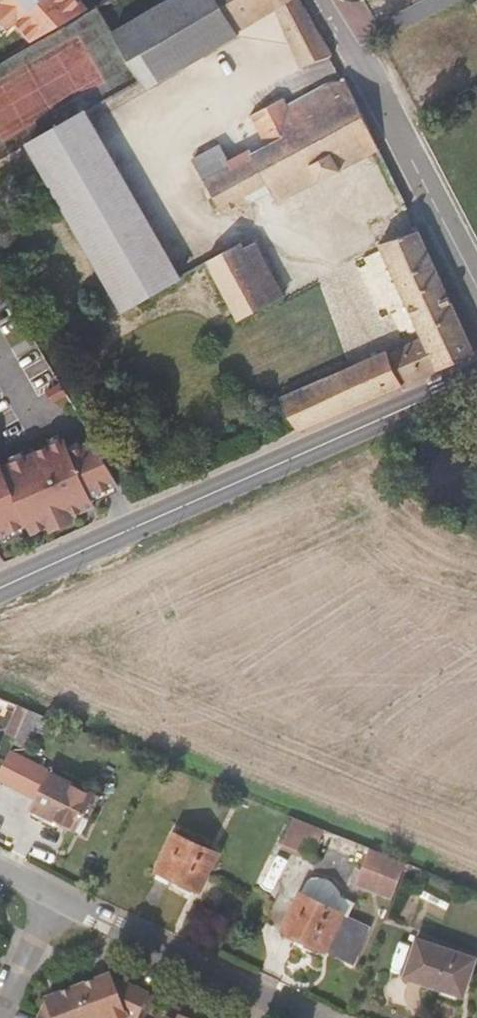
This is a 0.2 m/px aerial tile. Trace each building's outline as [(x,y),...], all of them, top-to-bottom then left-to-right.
[(8,30),(14,23),(31,41),(52,27),(53,29),(76,14),(77,16),(89,8),(81,0),(0,0),(0,22),(8,30)] [(151,84),(242,33),(237,24),(265,10),(298,71),(331,53),(302,0),(174,0),(121,29),(151,84)] [(396,34),(461,0),(426,0),(389,18),(396,34)] [(373,153),(378,150),(361,109),(345,80),(297,99),(291,88),(253,107),(265,130),(243,142),(250,155),(265,183),(273,198),(338,165),(341,170),(361,159),(359,155),(370,148),(373,153)] [(121,310),(179,278),(92,115),(84,120),(36,148),(121,310)] [(221,207),(246,193),(231,165),(221,146),(196,160),(221,207)] [(246,193),(265,183),(250,155),(231,165),(246,193)] [(396,215),(405,211),(384,163),(378,166),(387,187),(384,188),(396,215)] [(412,336),(416,344),(400,351),(384,359),(380,350),(277,396),(293,432),(373,395),(466,355),(436,285),(412,228),(372,246),(412,336)] [(242,246),(238,240),(206,257),(208,262),(237,321),(272,304),(264,287),(274,282),(254,240),(242,246)] [(283,299),(274,282),(264,287),(272,304),(283,299)] [(416,344),(412,336),(397,343),(400,351),(416,344)] [(64,394),(58,382),(43,390),(49,401),(64,394)] [(57,439),(47,445),(53,457),(63,452),(57,439)] [(111,486),(108,481),(88,443),(88,442),(71,449),(63,452),(53,457),(47,445),(0,465),(0,536),(19,527),(23,536),(76,513),(71,504),(82,499),(95,493),(111,486)] [(82,499),(71,504),(76,513),(86,508),(82,499)] [(0,749),(0,774),(9,752),(0,749)] [(110,797),(27,753),(15,782),(48,801),(43,812),(89,837),(110,797)] [(330,859),(338,838),(309,828),(300,848),(330,859)] [(227,856),(180,835),(164,876),(210,896),(227,856)] [(404,896),(414,868),(382,855),(371,884),(404,896)] [(317,873),(309,886),(368,908),(373,895),(317,873)] [(368,908),(309,886),(294,927),(370,955),(386,914),(368,908)] [(427,941),(413,982),(473,1002),(476,990),(476,957),(427,941)] [(115,961),(83,972),(93,999),(107,995),(108,1002),(137,1016),(152,985),(117,968),(115,961)] [(83,972),(47,985),(48,991),(35,1017),(70,1017),(72,1013),(68,1007),(93,999),(83,972)] [(207,1012),(183,1001),(175,1017),(205,1017),(207,1012)]
